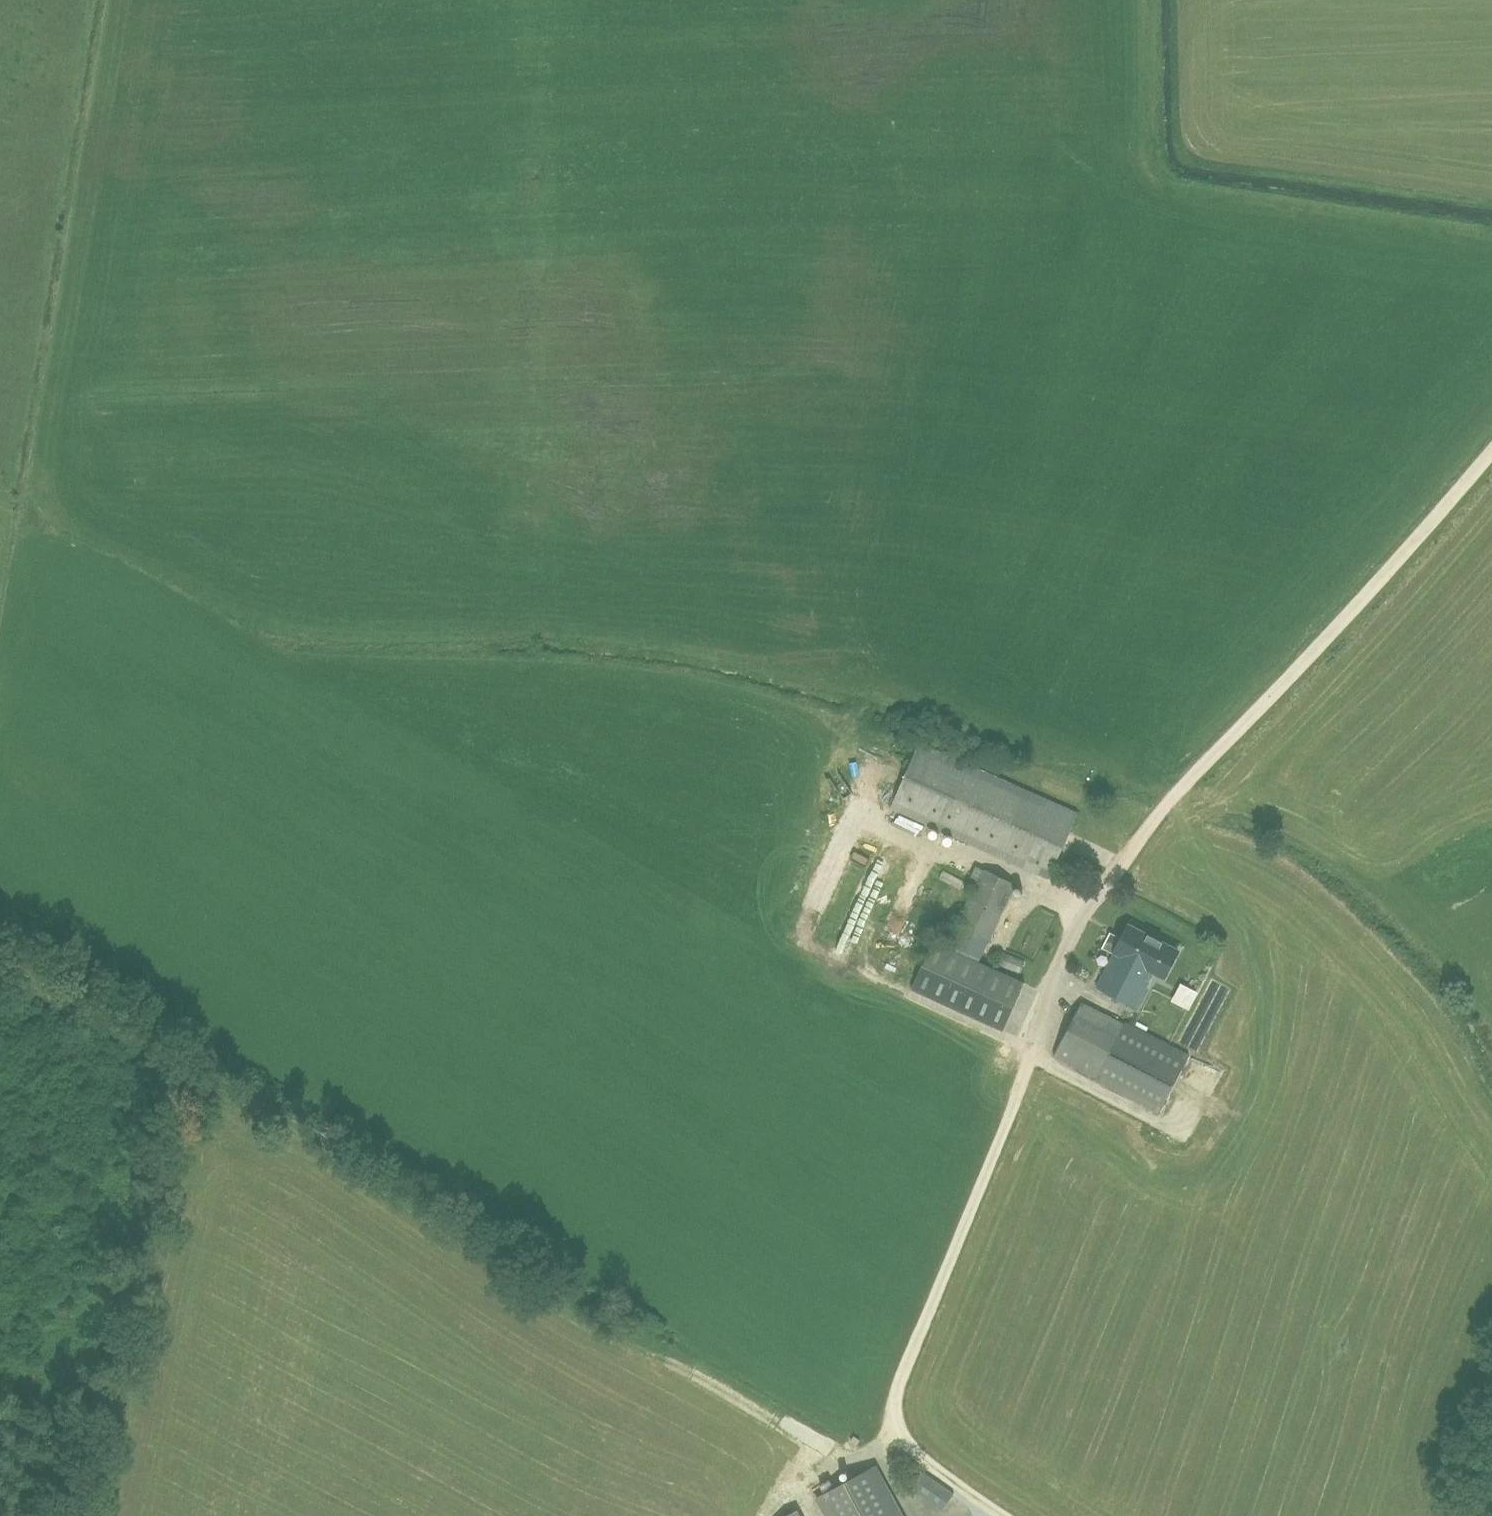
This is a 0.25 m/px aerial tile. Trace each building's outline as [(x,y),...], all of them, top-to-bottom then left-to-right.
[(1078,814),(920,743),(891,808),(1049,878),(1078,814)] [(1015,884),(985,869),(949,943),(980,957),(1015,884)] [(1097,987),(1136,1006),(1153,972),(1164,978),(1179,950),(1129,924),(1122,937),(1111,931),(1103,946),(1115,952),(1097,987)] [(1024,983),(933,939),(911,986),(1002,1030),(1024,983)] [(999,964),(1015,971),(1020,959),(1003,953),(999,964)] [(1081,1002),(1054,1055),(1097,1077),(1096,1080),(1159,1112),(1189,1054),(1126,1022),(1124,1025),(1081,1002)] [(876,1466),(832,1489),(822,1495),(817,1498),(827,1515),(903,1515),(876,1466)] [(954,1492),(921,1470),(910,1487),(942,1509),(954,1492)] [(828,1482),(818,1488),(822,1495),(832,1489),(828,1482)]
